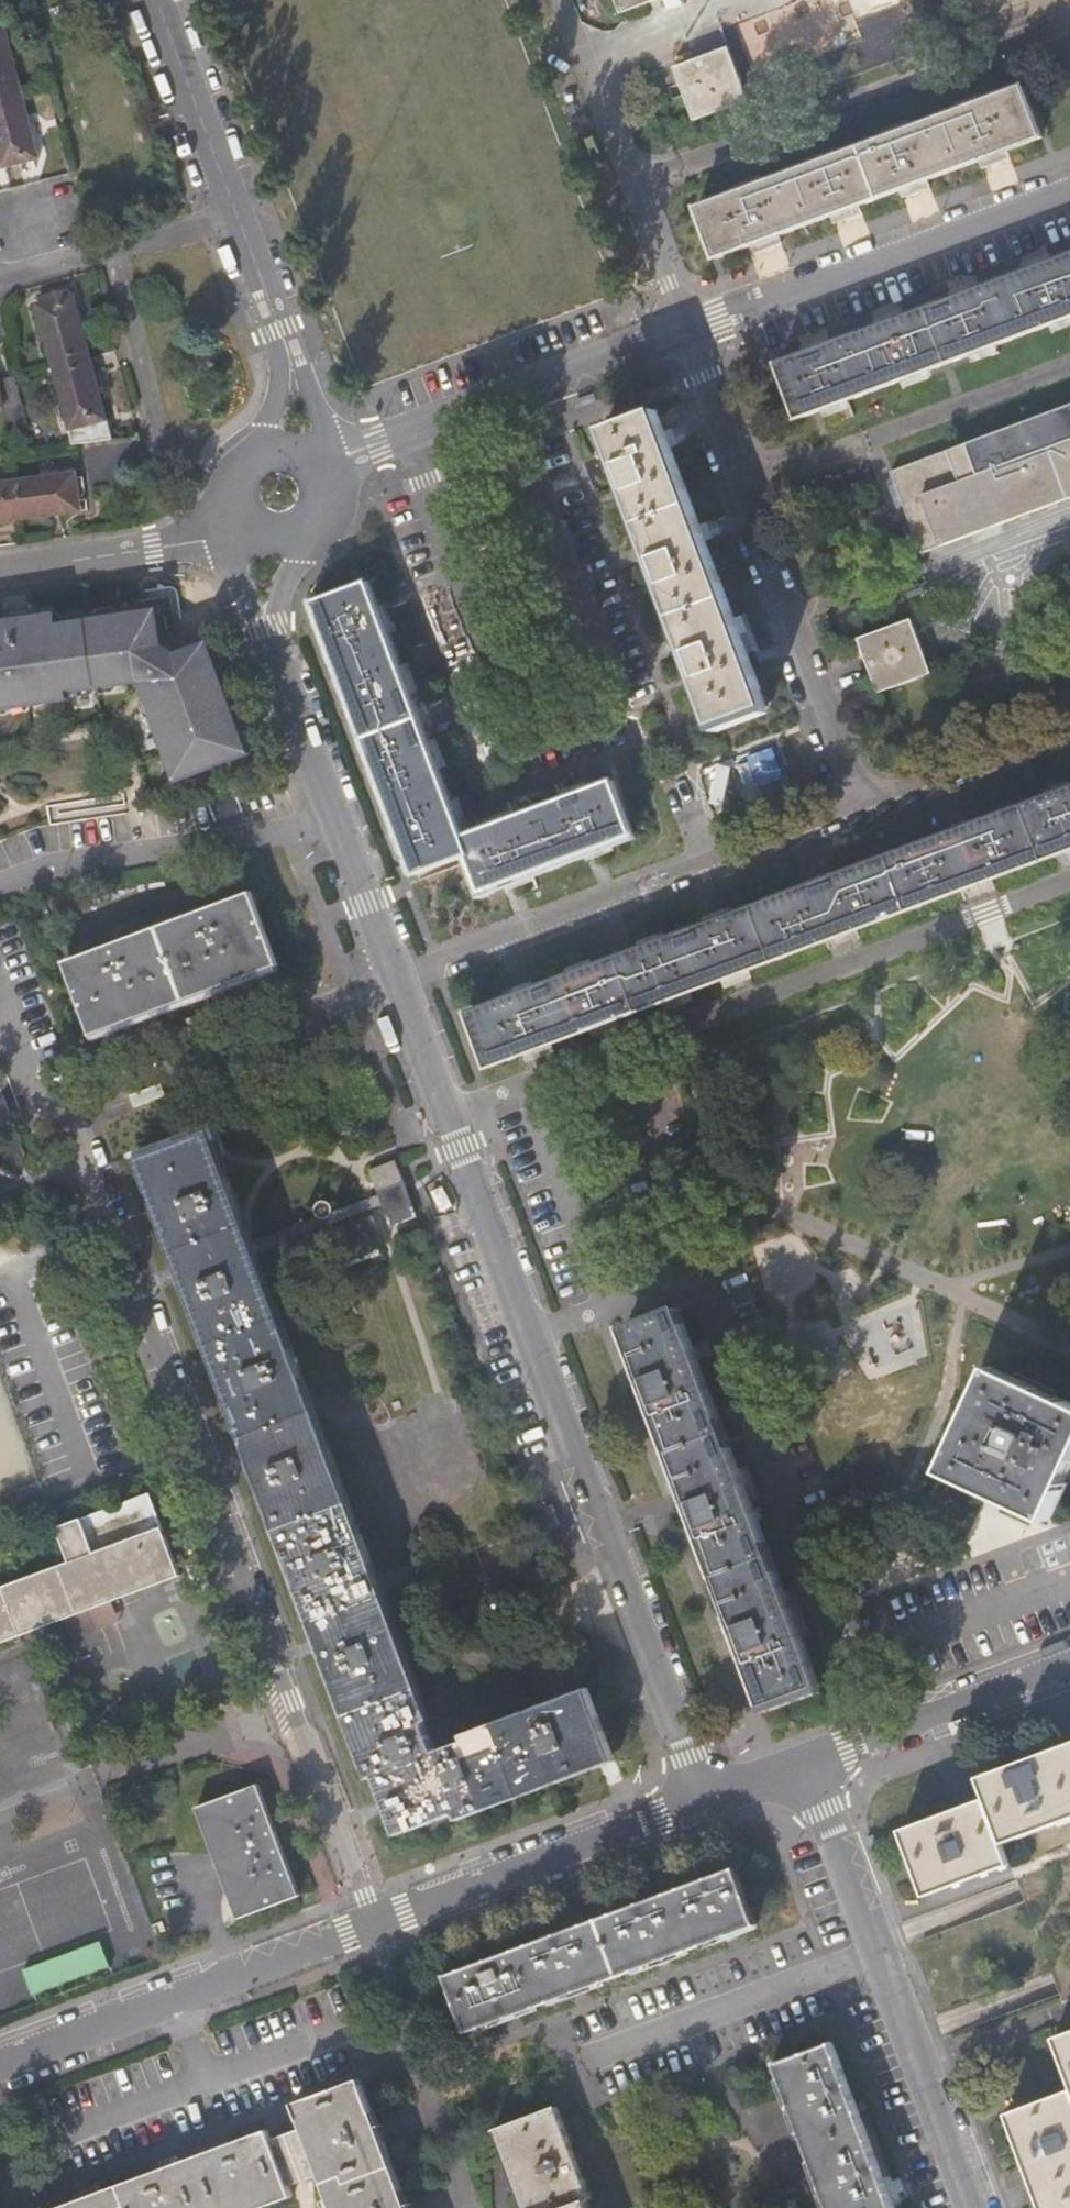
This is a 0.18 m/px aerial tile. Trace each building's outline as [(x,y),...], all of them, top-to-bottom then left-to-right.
[(663,0),(619,0),(625,14),(663,0)] [(0,33),(0,102),(21,97),(4,32),(0,33)] [(692,127),(746,107),(726,53),(672,73),(682,100),(692,127)] [(721,260),(1046,139),(1027,89),(702,210),(721,260)] [(21,97),(0,102),(0,166),(0,168),(37,159),(21,97)] [(1069,322),(1069,261),(783,367),(802,421),(1069,322)] [(37,296),(39,303),(70,294),(69,289),(37,296)] [(72,294),(70,294),(39,303),(36,304),(52,367),(89,359),(72,294)] [(52,367),(68,429),(105,421),(89,359),(52,367)] [(0,381),(0,398),(3,408),(22,403),(16,377),(0,381)] [(712,725),(764,706),(655,411),(604,430),(712,725)] [(111,441),(105,421),(68,429),(72,444),(111,441)] [(918,555),(1069,503),(1069,450),(979,481),(968,450),(891,477),(918,555)] [(76,473),(11,482),(16,522),(82,513),(76,473)] [(0,484),(0,524),(16,522),(11,482),(0,484)] [(412,874),(467,854),(460,837),(365,583),(311,603),(412,874)] [(252,753),(209,643),(178,655),(162,646),(157,611),(57,627),(49,616),(0,624),(0,713),(69,701),(69,695),(139,685),(168,757),(174,754),(184,779),(252,753)] [(854,640),(860,660),(874,694),(926,675),(907,622),(854,640)] [(611,781),(460,837),(467,854),(480,891),(631,835),(611,781)] [(1069,849),(1069,788),(961,829),(465,1014),(485,1069),(978,883),(1069,849)] [(91,1035),(277,969),(251,895),(65,961),(91,1035)] [(460,1824),(616,1765),(590,1691),(463,1738),(465,1745),(435,1755),(428,1737),(423,1724),(429,1721),(211,1135),(137,1162),(365,1778),(371,1775),(381,1801),(396,1838),(456,1816),(460,1824)] [(380,1189),(406,1181),(398,1160),(373,1169),(380,1189)] [(418,1217),(406,1181),(380,1189),(393,1226),(418,1217)] [(329,1206),(326,1203),(323,1202),(318,1202),(315,1204),(313,1207),(312,1212),(314,1218),(316,1219),(318,1220),(323,1221),(327,1218),(330,1215),(330,1211),(329,1206)] [(321,1268),(339,1262),(382,1245),(372,1218),(311,1239),(321,1268)] [(768,1704),(818,1685),(676,1311),(624,1330),(768,1704)] [(1045,1523),(1069,1467),(1069,1408),(987,1371),(940,1476),(1045,1523)] [(0,1590),(0,1641),(176,1575),(147,1495),(50,1532),(63,1567),(0,1590)] [(1013,1869),(1020,1867),(1013,1848),(1069,1827),(1069,1739),(972,1775),(979,1793),(896,1824),(925,1902),(1013,1869)] [(238,1917),(300,1895),(260,1783),(198,1806),(238,1917)] [(466,2032),(757,1923),(735,1866),(443,1974),(466,2032)] [(103,1939),(26,1967),(36,1993),(112,1964),(103,1939)] [(1047,2039),(1066,2089),(1003,2112),(1040,2207),(1069,2207),(1069,2031),(1047,2039)] [(833,2042),(777,2063),(831,2207),(895,2207),(833,2042)] [(320,2196),(325,2207),(411,2207),(364,2077),(288,2106),(292,2119),(55,2207),(290,2207),(320,2196)] [(588,2200),(593,2198),(558,2106),(496,2129),(525,2207),(591,2207),(588,2200)]
